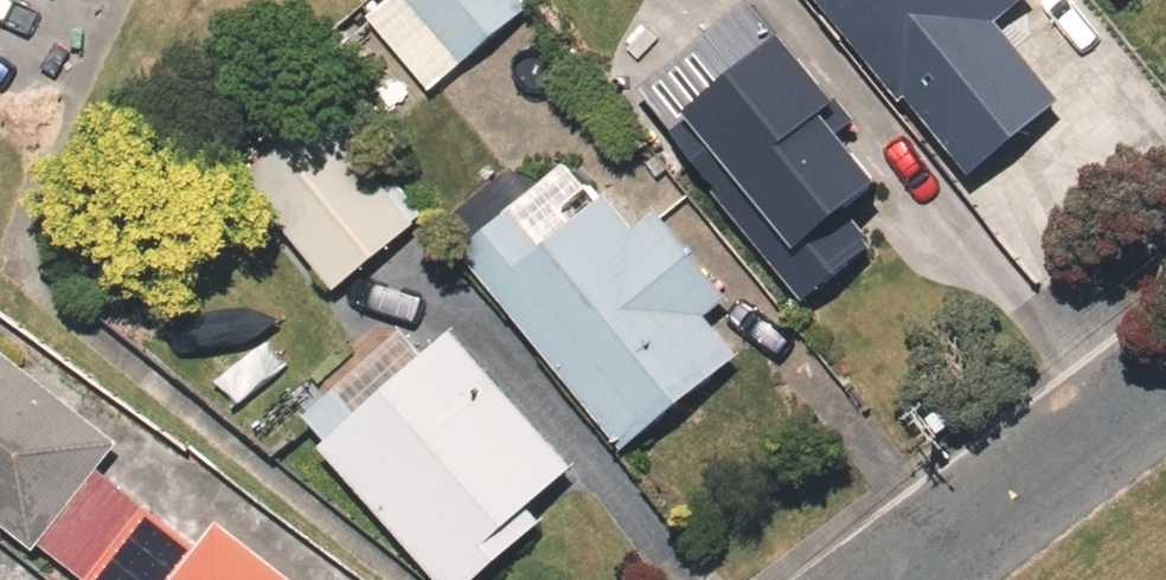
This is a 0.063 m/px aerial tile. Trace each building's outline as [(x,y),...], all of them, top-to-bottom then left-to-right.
[(526,0),(380,0),(362,15),(429,95),(533,8),(526,0)] [(889,181),(842,125),(866,105),(790,15),(776,27),(753,0),(750,0),(663,72),(653,60),(616,91),(802,311),(882,245),(854,211),(889,181)] [(906,100),(911,96),(976,175),(1068,100),(1005,23),(1033,0),(824,0),(906,100)] [(336,294),(425,222),(334,111),(245,184),(336,294)] [(551,243),(603,199),(570,161),(518,204),(551,243)] [(518,204),(463,249),(630,447),(741,355),(709,317),(736,294),(668,215),(664,209),(642,228),(612,192),(603,199),(551,243),(518,204)] [(335,443),(431,358),(406,330),(308,415),(335,443)] [(329,449),(446,579),(481,579),(547,522),(536,509),(581,469),(460,333),(431,358),(335,443),(329,449)] [(38,552),(44,544),(104,469),(124,443),(0,345),(0,522),(38,552)] [(104,469),(44,544),(91,579),(93,579),(150,505),(104,469)] [(150,505),(93,579),(180,579),(205,549),(150,505)] [(226,521),(205,549),(180,579),(301,579),(226,521)]
